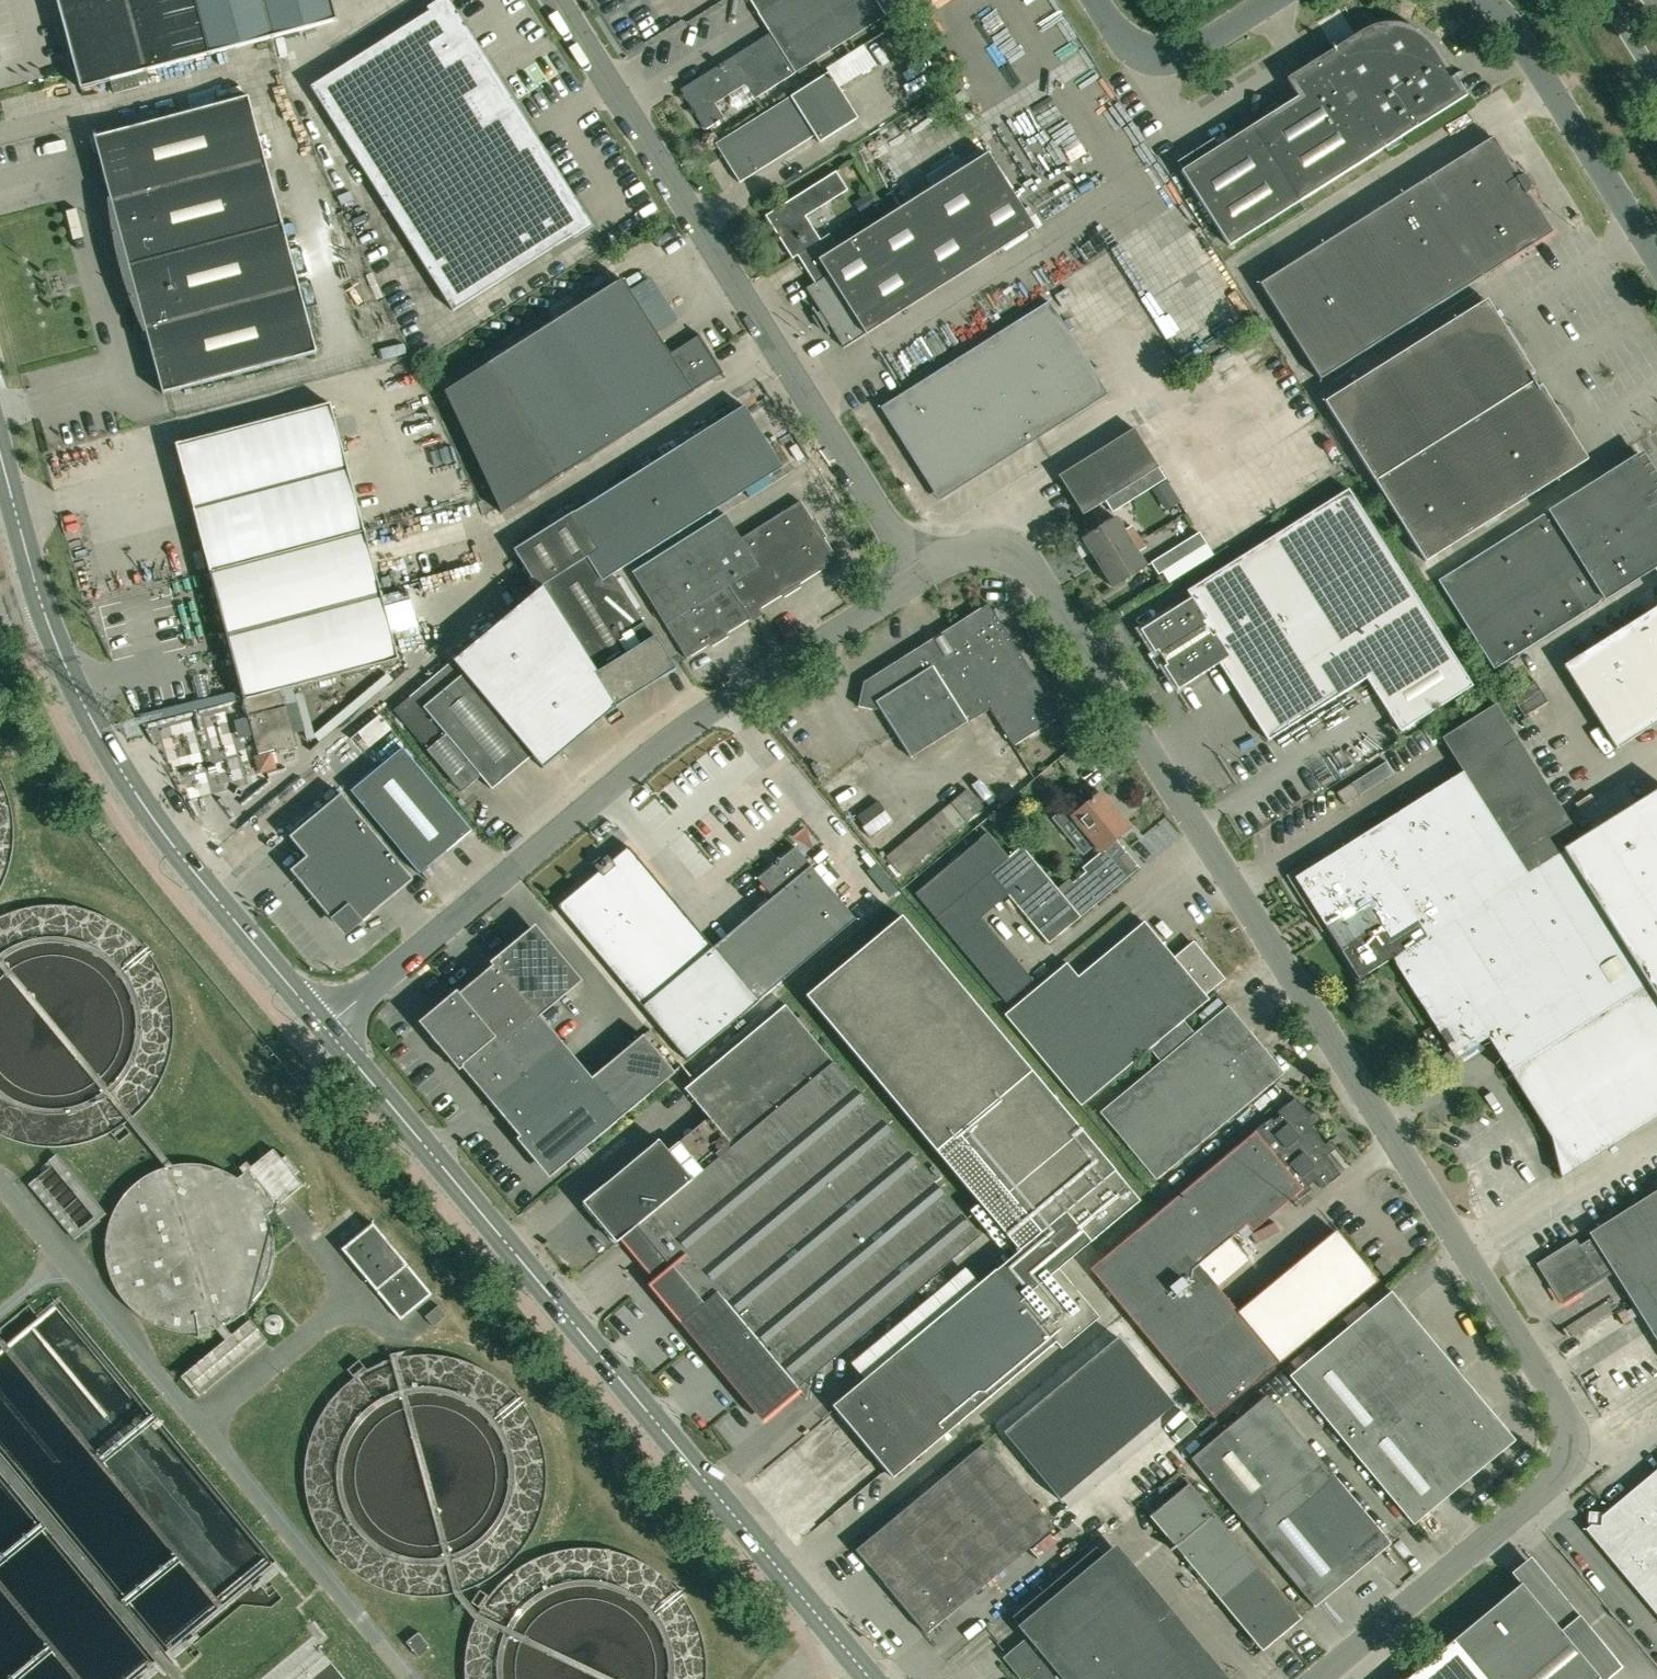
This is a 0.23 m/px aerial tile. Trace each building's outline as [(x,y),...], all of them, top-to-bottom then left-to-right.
[(110,81),(114,93),(140,86),(137,74),(145,71),(337,20),(332,0),(57,0),(80,89),(110,81)] [(885,16),(910,0),(750,0),(768,28),(767,29),(767,30),(768,29),(770,33),(795,73),(885,16)] [(445,1),(310,86),(453,311),(588,225),(445,1)] [(1229,246),(1299,201),(1467,96),(1454,76),(1450,78),(1433,51),(1427,43),(1421,37),(1412,32),(1404,29),(1395,27),(1385,27),(1376,29),(1368,32),(1363,35),(1292,80),(1301,94),(1181,171),(1229,246)] [(755,98),(795,73),(770,33),(735,55),(680,89),(706,129),(724,118),(714,103),(745,84),(755,98)] [(93,137),(110,199),(108,199),(108,210),(110,220),(111,228),(112,235),(114,246),(117,257),(120,269),(123,279),(127,292),(131,305),(136,315),(140,325),(143,332),(143,333),(146,332),(162,394),(317,353),(248,96),(93,137)] [(1320,379),(1553,232),(1534,203),(1526,195),(1532,187),(1525,175),(1515,178),(1511,166),(1493,137),(1342,232),(1260,284),(1320,379)] [(844,348),(866,334),(1035,227),(988,153),(838,248),(829,234),(820,240),(805,217),(848,190),(836,171),(780,207),(783,212),(769,221),(792,259),(798,255),(815,283),(806,288),(844,348)] [(693,391),(721,373),(722,374),(724,373),(699,333),(697,334),(698,336),(670,354),(622,279),(487,364),(443,392),(501,514),(558,477),(693,391)] [(1375,481),(1537,379),(1487,299),(1324,401),(1375,481)] [(1049,301),(880,407),(924,477),(934,471),(945,489),(989,461),(993,467),(1107,394),(1049,301)] [(1537,379),(1375,481),(1425,561),(1588,459),(1537,379)] [(210,572),(365,531),(330,403),(176,444),(210,572)] [(650,630),(613,572),(693,524),(715,510),(720,507),(721,507),(722,505),(721,504),(784,465),(745,403),(682,443),(681,443),(574,510),(514,548),(538,587),(542,585),(597,671),(595,673),(616,706),(619,704),(618,702),(642,686),(641,685),(658,675),(659,676),(661,675),(662,676),(676,668),(655,634),(653,636),(650,630)] [(1083,515),(1105,501),(1159,467),(1135,428),(1058,476),(1083,515)] [(1493,669),(1599,603),(1598,601),(1603,598),(1604,599),(1656,566),(1656,483),(1638,454),(1548,511),(1549,512),(1544,515),(1543,514),(1437,580),(1493,669)] [(1159,467),(1105,501),(1113,512),(1166,479),(1159,467)] [(1166,479),(1155,486),(1159,493),(1171,486),(1166,479)] [(1140,630),(1178,690),(1219,664),(1268,741),(1366,678),(1400,732),(1473,686),(1348,489),(1187,591),(1191,598),(1140,630)] [(741,539),(726,516),(720,519),(698,533),(633,574),(687,658),(710,644),(712,646),(728,636),(727,633),(750,619),(746,613),(757,606),(759,609),(783,594),(784,597),(801,587),(799,584),(822,570),(820,567),(835,557),(824,539),(827,537),(816,521),(814,522),(800,501),(741,539)] [(1131,527),(1124,531),(1116,518),(1082,539),(1098,563),(1138,538),(1131,527)] [(365,531),(210,572),(258,753),(276,749),(277,752),(297,746),(287,706),(285,706),(281,691),(399,659),(365,531)] [(1158,575),(1207,544),(1199,532),(1151,563),(1158,575)] [(1146,566),(1138,553),(1145,549),(1138,538),(1098,563),(1113,587),(1146,566)] [(1060,717),(1037,680),(988,603),(981,608),(981,609),(864,682),(858,706),(875,710),(879,708),(911,758),(968,722),(968,723),(990,709),(1013,746),(1060,717)] [(1564,665),(1616,748),(1656,723),(1656,606),(1564,665)] [(461,791),(481,775),(492,788),(532,755),(566,726),(587,709),(507,614),(486,632),(497,645),(464,673),(453,660),(394,710),(427,750),(461,791)] [(1524,716),(1548,701),(1534,679),(1510,695),(1524,716)] [(1337,943),(1504,838),(1441,738),(1495,704),(1490,695),(1402,749),(1430,793),(1295,877),(1337,943)] [(1573,842),(1579,838),(1495,704),(1441,738),(1504,838),(1526,872),(1564,849),(1573,843),(1573,842)] [(419,873),(420,873),(471,830),(402,748),(351,791),(401,850),(400,851),(419,873)] [(974,783),(885,857),(902,878),(991,804),(974,783)] [(1344,805),(1360,795),(1352,783),(1337,792),(1344,805)] [(1652,990),(1656,998),(1656,789),(1579,838),(1573,842),(1573,843),(1564,849),(1652,990)] [(289,837),(306,857),(290,870),(331,920),(334,917),(346,930),(359,919),(362,922),(413,879),(341,793),(289,837)] [(988,911),(1008,895),(1049,944),(1081,917),(1080,916),(1138,867),(1115,840),(1130,828),(1101,793),(1093,800),(1092,799),(1071,817),(1105,857),(1061,894),(1022,846),(1007,858),(987,834),(915,894),(1005,1001),(1039,973),(988,911)] [(1652,990),(1564,849),(1526,872),(1504,838),(1337,943),(1359,978),(1392,957),(1456,1059),(1489,1038),(1514,1078),(1652,990)] [(773,897),(713,947),(629,846),(612,861),(607,855),(595,866),(599,871),(558,905),(689,1061),(758,1001),(856,919),(795,847),(758,878),(773,897)] [(893,1478),(1055,1342),(1061,1349),(1099,1318),(1058,1269),(1140,1201),(902,916),(806,996),(936,1152),(1019,1250),(1020,1251),(996,1270),(996,1269),(833,1406),(893,1478)] [(1081,1105),(1150,1048),(1184,1020),(1209,999),(1206,995),(1225,979),(1194,941),(1174,957),(1144,922),(1077,978),(1065,964),(1005,1014),(1081,1105)] [(539,1017),(540,1016),(582,981),(548,940),(545,942),(535,930),(517,946),(514,942),(492,961),(531,1007),(539,1017)] [(457,1069),(531,1007),(492,961),(490,963),(493,966),(459,994),(457,990),(443,1002),(445,1005),(425,1023),(450,1053),(447,1056),(457,1069)] [(1652,990),(1514,1078),(1552,1138),(1563,1179),(1656,1120),(1656,998),(1652,990)] [(685,1088),(709,1117),(668,1151),(658,1139),(582,1203),(616,1243),(620,1240),(637,1226),(670,1265),(653,1279),(649,1283),(651,1284),(653,1283),(668,1301),(667,1302),(667,1303),(668,1301),(674,1308),(672,1309),(673,1310),(674,1308),(683,1319),(682,1321),(683,1323),(685,1321),(764,1416),(800,1386),(979,1236),(785,1005),(685,1088)] [(1228,1005),(1195,1033),(1161,1062),(1100,1112),(1156,1179),(1284,1073),(1228,1005)] [(562,1043),(540,1016),(539,1017),(531,1007),(457,1069),(459,1071),(462,1068),(491,1102),(562,1043)] [(1161,1062),(1195,1033),(1184,1020),(1150,1048),(1161,1062)] [(591,1079),(592,1080),(623,1117),(675,1073),(643,1035),(592,1078),(591,1079)] [(591,1079),(592,1078),(562,1043),(491,1102),(519,1136),(516,1139),(518,1141),(592,1080),(591,1079)] [(586,1148),(623,1117),(592,1080),(518,1141),(527,1152),(531,1150),(550,1173),(583,1145),(586,1148)] [(1320,1149),(1325,1145),(1311,1127),(1318,1121),(1319,1120),(1320,1119),(1320,1118),(1320,1116),(1319,1115),(1318,1114),(1317,1113),(1316,1113),(1315,1113),(1314,1113),(1313,1113),(1310,1115),(1296,1098),(1278,1113),(1280,1115),(1273,1121),(1271,1118),(1253,1133),(1254,1133),(1091,1269),(1213,1417),(1377,1280),(1335,1231),(1238,1312),(1217,1287),(1249,1260),(1230,1237),(1284,1192),(1293,1203),(1311,1189),(1308,1186),(1315,1180),(1322,1189),(1340,1174),(1320,1149)] [(586,1148),(574,1158),(580,1165),(592,1155),(586,1148)] [(264,1208),(266,1211),(301,1182),(276,1152),(241,1181),(245,1184),(249,1187),(253,1192),(256,1195),(259,1199),(262,1204),(264,1208)] [(60,1159),(29,1185),(72,1237),(103,1211),(60,1159)] [(1589,1233),(1593,1239),(1580,1247),(1576,1241),(1539,1264),(1563,1302),(1613,1270),(1656,1340),(1656,1190),(1589,1233)] [(373,1223),(342,1249),(401,1320),(432,1294),(373,1223)] [(1382,1256),(1373,1263),(1383,1275),(1392,1268),(1382,1256)] [(1391,1292),(1290,1376),(1414,1524),(1515,1440),(1391,1292)] [(447,1316),(439,1306),(425,1317),(434,1328),(447,1316)] [(184,1373),(190,1379),(200,1392),(263,1340),(247,1321),(184,1373)] [(1118,1337),(1095,1356),(1151,1423),(1174,1404),(1118,1337)] [(1095,1356),(1072,1375),(1128,1442),(1151,1423),(1095,1356)] [(1072,1375),(1049,1394),(1105,1461),(1128,1442),(1072,1375)] [(1049,1394),(1026,1413),(1082,1481),(1105,1461),(1049,1394)] [(1267,1395),(1191,1458),(1314,1607),(1390,1544),(1267,1395)] [(1026,1413),(1003,1432),(1059,1500),(1082,1481),(1026,1413)] [(1054,1527),(1033,1502),(984,1443),(855,1550),(926,1633),(1054,1527)] [(1601,1516),(1592,1516),(1591,1524),(1586,1529),(1656,1614),(1656,1469),(1601,1516)] [(1189,1483),(1151,1514),(1264,1649),(1301,1618),(1189,1483)] [(1006,1655),(1026,1678),(1027,1678),(1028,1678),(1208,1678),(1103,1554),(1018,1626),(1027,1637),(1006,1655)] [(1618,1661),(1579,1615),(1560,1630),(1521,1583),(1406,1678),(1597,1678),(1618,1661)] [(418,1659),(431,1649),(418,1633),(405,1643),(418,1659)]
